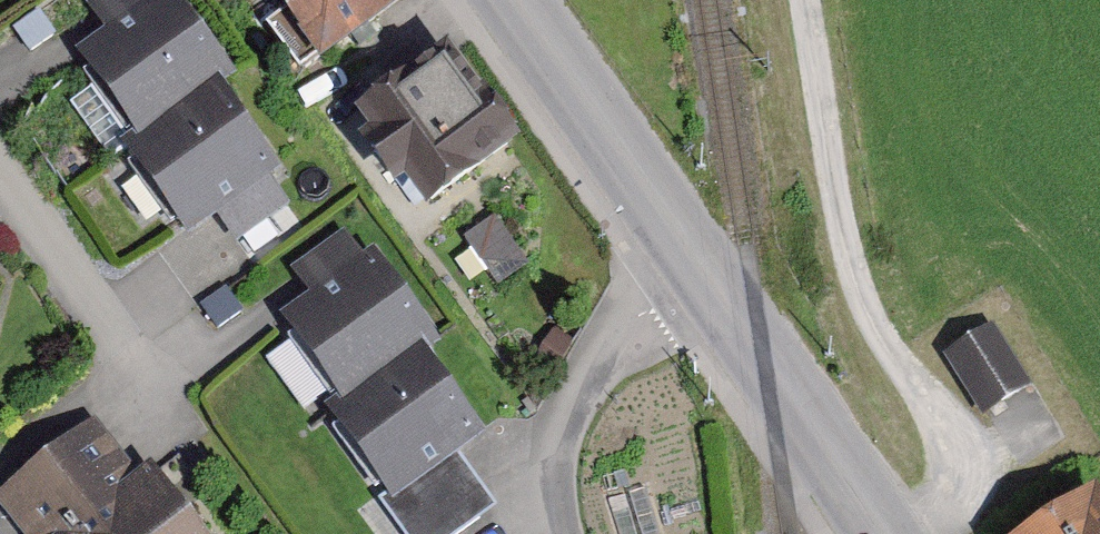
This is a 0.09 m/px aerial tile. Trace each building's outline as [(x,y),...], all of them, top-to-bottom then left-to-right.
[(139,138),(219,80),(232,70),(181,0),(144,0),(75,50),(139,138)] [(402,0),(257,0),(313,85),(414,19),(402,0)] [(522,159),(451,58),(348,130),(419,231),(522,159)] [(219,80),(139,138),(127,146),(192,234),(203,226),(283,167),(219,80)] [(377,269),(355,236),(302,270),(319,297),(280,323),(324,429),(432,365),(392,259),(377,269)] [(9,293),(0,279),(0,299),(9,293)] [(1034,390),(999,328),(940,360),(975,422),(1034,390)] [(432,365),(324,429),(390,533),(445,533),(472,517),(451,484),(492,458),(432,365)] [(96,419),(0,487),(0,491),(31,533),(224,533),(176,468),(146,489),(96,419)] [(1098,501),(1047,533),(1099,533),(1099,505),(1098,501)]
